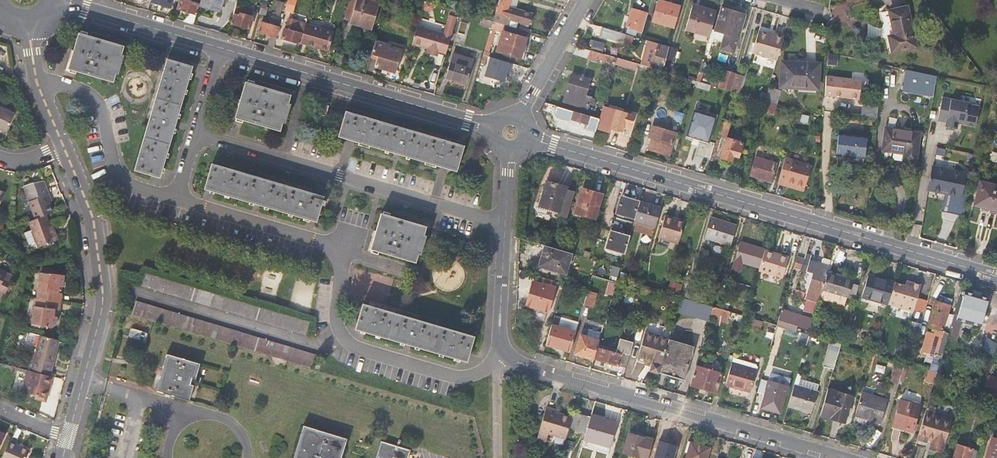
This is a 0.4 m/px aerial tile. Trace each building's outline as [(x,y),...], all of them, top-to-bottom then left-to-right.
[(186,12),(196,15),(200,3),(201,0),(189,0),(188,2),(183,0),(180,0),(178,9),(186,12)] [(200,3),(222,10),(222,7),(225,8),(227,0),(201,0),(200,3)] [(294,2),(288,0),(285,11),(291,13),(294,2)] [(367,0),(350,0),(347,10),(344,20),(351,22),(350,23),(372,29),(379,4),(367,0)] [(495,16),(493,21),(505,25),(508,26),(510,20),(529,25),(532,14),(512,8),(512,11),(507,9),(510,0),(499,0),(495,16)] [(674,27),(681,6),(660,0),(658,0),(651,21),(674,27)] [(685,29),(709,36),(716,11),(708,8),(707,11),(692,6),(685,29)] [(888,36),(892,52),(916,47),(907,6),(889,10),(894,34),(888,36)] [(245,9),(236,7),(231,24),(249,29),(252,18),(243,15),(245,9)] [(637,30),(642,31),(648,13),(632,8),(629,17),(628,21),(626,27),(627,27),(626,32),(636,35),(637,30)] [(722,8),(715,31),(724,34),(720,49),(733,53),(744,15),(722,8)] [(186,12),(183,22),(194,25),(196,15),(186,12)] [(482,12),(481,18),(493,21),(495,16),(482,12)] [(443,33),(418,26),(417,26),(412,44),(427,49),(427,51),(437,54),(438,52),(446,54),(457,17),(449,15),(444,34),(443,33)] [(479,24),(491,27),(493,21),(481,18),(479,24)] [(282,38),(300,44),(300,43),(306,25),(289,20),(287,30),(284,29),(282,38)] [(270,36),(267,46),(274,48),(280,28),(261,23),(259,32),(270,36)] [(315,27),(306,25),(300,43),(328,51),(333,32),(315,27)] [(520,57),(528,31),(508,26),(505,25),(497,51),(520,57)] [(624,40),(625,34),(604,27),(601,35),(616,39),(616,38),(624,40)] [(768,33),(759,30),(752,53),(776,61),(784,36),(769,31),(768,33)] [(124,47),(91,37),(79,34),(69,69),(113,83),(116,74),(119,75),(124,56),(121,55),(124,47)] [(595,40),(593,46),(604,49),(605,43),(595,40)] [(641,64),(662,70),(669,46),(648,40),(641,64)] [(395,73),(401,52),(375,44),(371,55),(377,57),(374,67),(395,73)] [(612,62),(614,57),(577,46),(572,54),(595,61),(596,58),(612,63),(612,62)] [(677,49),(669,46),(662,70),(670,73),(677,49)] [(446,77),(466,83),(473,60),(453,54),(446,77)] [(510,74),(513,64),(491,57),(485,76),(504,82),(506,77),(507,73),(510,74)] [(616,63),(660,76),(662,70),(641,64),(617,58),(616,63)] [(135,170),(139,171),(150,175),(160,178),(174,128),(192,67),(168,60),(154,105),(135,170)] [(781,61),(780,87),(817,89),(818,63),(781,61)] [(936,75),(907,69),(903,91),(933,95),(936,75)] [(668,79),(670,73),(662,70),(660,76),(668,79)] [(724,72),(719,87),(730,91),(735,74),(724,71),(724,72)] [(743,77),(735,74),(730,91),(739,93),(743,77)] [(571,75),(563,101),(587,108),(590,98),(584,96),(589,80),(571,75)] [(861,80),(826,76),(825,96),(859,99),(861,80)] [(709,90),(710,85),(696,81),(694,86),(709,90)] [(291,105),(288,104),(290,95),(246,82),(236,118),(243,120),(280,131),(282,123),(286,124),(291,105)] [(780,90),(769,87),(765,100),(765,101),(776,104),(780,90)] [(993,94),(989,97),(994,102),(996,100),(996,99),(993,94)] [(969,102),(943,97),(938,120),(946,121),(945,126),(957,128),(958,122),(976,126),(980,106),(969,104),(969,102)] [(776,105),(765,102),(764,108),(774,111),(776,105)] [(328,107),(318,104),(316,113),(325,116),(328,107)] [(878,106),(862,104),(861,116),(877,117),(878,106)] [(1,129),(7,131),(15,113),(0,106),(0,130),(1,129)] [(600,119),(561,107),(557,106),(555,113),(557,117),(570,121),(570,119),(588,124),(587,129),(596,132),(600,119)] [(626,113),(616,110),(603,106),(600,119),(597,128),(610,132),(611,128),(621,131),(622,127),(629,128),(632,116),(626,114),(626,113)] [(709,142),(717,114),(709,112),(707,114),(693,110),(686,135),(709,142)] [(685,113),(675,111),(673,119),(682,122),(685,113)] [(463,146),(447,142),(397,127),(346,112),(339,136),(456,171),(463,146)] [(731,121),(722,118),(717,135),(726,137),(731,121)] [(652,137),(649,149),(669,154),(675,133),(652,126),(649,136),(652,137)] [(886,127),(882,150),(905,153),(904,161),(916,163),(920,132),(886,127)] [(841,149),(840,156),(864,159),(866,136),(838,133),(837,148),(841,149)] [(726,138),(721,157),(731,160),(733,155),(738,157),(742,143),(726,138)] [(755,157),(750,174),(771,181),(776,163),(755,157)] [(813,165),(785,157),(778,182),(786,184),(787,180),(807,186),(813,165)] [(233,197),(277,210),(316,221),(319,212),(321,205),(324,206),(326,201),(323,200),(323,197),(312,193),(274,182),(212,164),(205,189),(233,197)] [(933,165),(928,190),(961,197),(966,172),(933,165)] [(805,190),(807,186),(787,180),(786,184),(805,190)] [(26,195),(35,219),(46,215),(53,212),(48,202),(46,195),(48,194),(45,187),(43,181),(31,183),(23,186),(26,195)] [(547,181),(540,205),(568,213),(575,192),(565,189),(566,187),(547,181)] [(974,205),(996,211),(996,185),(980,181),(974,205)] [(582,190),(576,212),(595,217),(602,195),(582,190)] [(616,213),(635,218),(639,202),(621,196),(616,213)] [(660,208),(639,202),(635,218),(631,229),(652,235),(660,208)] [(659,236),(678,242),(685,219),(665,213),(659,236)] [(426,236),(423,235),(426,227),(382,214),(372,249),(379,251),(415,262),(418,254),(421,255),(426,236)] [(56,241),(51,227),(46,215),(35,219),(29,222),(31,230),(23,233),(28,245),(36,242),(38,248),(56,241)] [(705,237),(731,245),(737,225),(710,217),(705,237)] [(607,247),(625,252),(629,237),(611,231),(607,247)] [(759,267),(765,249),(740,242),(732,269),(740,271),(742,262),(759,267)] [(565,274),(571,252),(558,249),(545,245),(539,265),(565,274)] [(788,256),(765,249),(759,267),(757,274),(781,281),(788,256)] [(804,258),(797,256),(794,267),(801,269),(804,258)] [(803,310),(815,313),(822,289),(827,273),(829,265),(804,258),(801,269),(813,272),(806,298),(807,298),(803,310)] [(609,275),(617,277),(620,267),(611,264),(609,275)] [(731,269),(725,267),(721,278),(728,280),(731,269)] [(5,292),(10,280),(4,278),(7,272),(0,269),(0,290),(5,292)] [(40,272),(38,290),(42,291),(41,299),(60,302),(62,292),(59,292),(60,286),(63,286),(63,277),(61,273),(49,271),(49,274),(40,272)] [(146,272),(143,280),(142,286),(205,305),(307,335),(311,321),(158,276),(146,272)] [(852,281),(827,273),(822,289),(824,290),(843,295),(848,296),(849,294),(855,296),(857,286),(851,284),(852,281)] [(862,297),(887,304),(894,281),(869,274),(862,297)] [(887,304),(913,312),(921,285),(906,280),(905,285),(894,281),(887,304)] [(533,281),(526,305),(547,311),(554,287),(544,283),(544,285),(533,281)] [(669,288),(665,287),(664,291),(682,297),(683,293),(679,292),(682,284),(677,283),(671,281),(669,288)] [(609,282),(605,295),(612,296),(615,284),(609,282)] [(697,288),(685,284),(683,293),(682,297),(693,300),(697,288)] [(593,306),(597,292),(588,289),(584,304),(593,306)] [(803,292),(795,289),(794,295),(802,297),(803,292)] [(843,295),(824,290),(820,299),(841,305),(843,295)] [(989,299),(960,291),(954,312),(951,324),(958,326),(961,316),(968,318),(967,322),(981,326),(989,299)] [(678,310),(709,319),(710,317),(713,306),(693,300),(682,297),(678,310)] [(62,311),(62,302),(60,302),(41,299),(37,298),(34,324),(42,325),(42,327),(55,328),(60,326),(61,317),(58,317),(58,310),(62,311)] [(922,350),(935,354),(941,356),(951,324),(954,312),(948,310),(949,305),(937,301),(929,326),(936,328),(934,333),(928,331),(922,350)] [(137,302),(133,316),(313,369),(317,355),(266,340),(204,322),(137,302)] [(467,362),(469,353),(474,337),(446,328),(364,304),(356,329),(458,359),(467,362)] [(727,318),(729,311),(713,306),(710,317),(716,319),(715,322),(720,323),(721,321),(726,322),(727,318)] [(814,318),(782,309),(777,325),(795,330),(797,325),(811,329),(814,318)] [(761,328),(762,322),(749,320),(748,326),(761,328)] [(764,338),(772,340),(777,325),(768,322),(764,338)] [(576,331),(551,324),(545,344),(570,352),(576,331)] [(146,333),(132,329),(130,336),(144,340),(146,333)] [(576,353),(594,358),(597,347),(598,343),(601,333),(589,329),(586,337),(581,335),(576,353)] [(650,370),(659,373),(660,372),(669,339),(645,331),(637,357),(652,361),(652,365),(650,370)] [(40,335),(30,371),(49,376),(50,376),(59,340),(40,335)] [(594,358),(625,367),(633,342),(620,339),(616,353),(614,352),(608,350),(597,347),(594,358)] [(694,346),(669,339),(660,372),(684,380),(694,346)] [(841,344),(831,341),(828,353),(837,356),(841,344)] [(837,356),(828,353),(824,365),(834,368),(837,356)] [(190,385),(192,378),(196,363),(167,355),(156,391),(186,399),(190,385)] [(652,361),(637,357),(636,360),(652,365),(652,361)] [(757,364),(733,357),(726,384),(750,391),(757,364)] [(905,363),(896,360),(889,383),(898,386),(905,363)] [(703,367),(696,365),(690,385),(715,392),(721,372),(709,369),(703,367)] [(46,389),(49,376),(30,371),(27,370),(24,381),(27,382),(24,393),(35,396),(35,399),(46,402),(49,390),(46,389)] [(928,378),(935,380),(937,372),(930,370),(928,378)] [(787,386),(761,378),(758,392),(765,394),(761,407),(780,412),(787,386)] [(818,391),(793,385),(788,405),(812,413),(818,391)] [(852,396),(828,388),(820,415),(845,422),(852,396)] [(887,400),(861,392),(855,415),(867,419),(881,423),(887,400)] [(901,399),(893,426),(912,431),(920,404),(901,399)] [(935,408),(927,406),(918,439),(927,442),(927,439),(932,441),(930,449),(942,452),(951,419),(933,414),(935,408)] [(559,411),(546,407),(540,430),(566,437),(569,429),(572,417),(558,413),(559,411)] [(590,417),(574,412),(572,417),(569,429),(586,434),(590,417)] [(616,422),(591,415),(590,417),(586,434),(584,439),(609,446),(616,422)] [(866,425),(867,419),(855,415),(853,422),(866,425)] [(307,427),(303,426),(294,457),(297,457),(307,427)] [(347,439),(307,427),(297,457),(341,457),(347,439)] [(642,457),(648,457),(653,438),(643,436),(643,437),(629,433),(624,452),(642,457)] [(11,436),(2,457),(26,457),(30,448),(18,442),(19,440),(11,436)] [(519,436),(510,436),(509,447),(519,447),(519,436)] [(992,437),(986,457),(996,457),(996,439),(992,437)] [(410,450),(381,441),(376,457),(408,457),(410,450)] [(686,457),(706,457),(709,448),(691,442),(687,453),(686,457)] [(953,457),(975,457),(977,451),(957,445),(953,457)]
